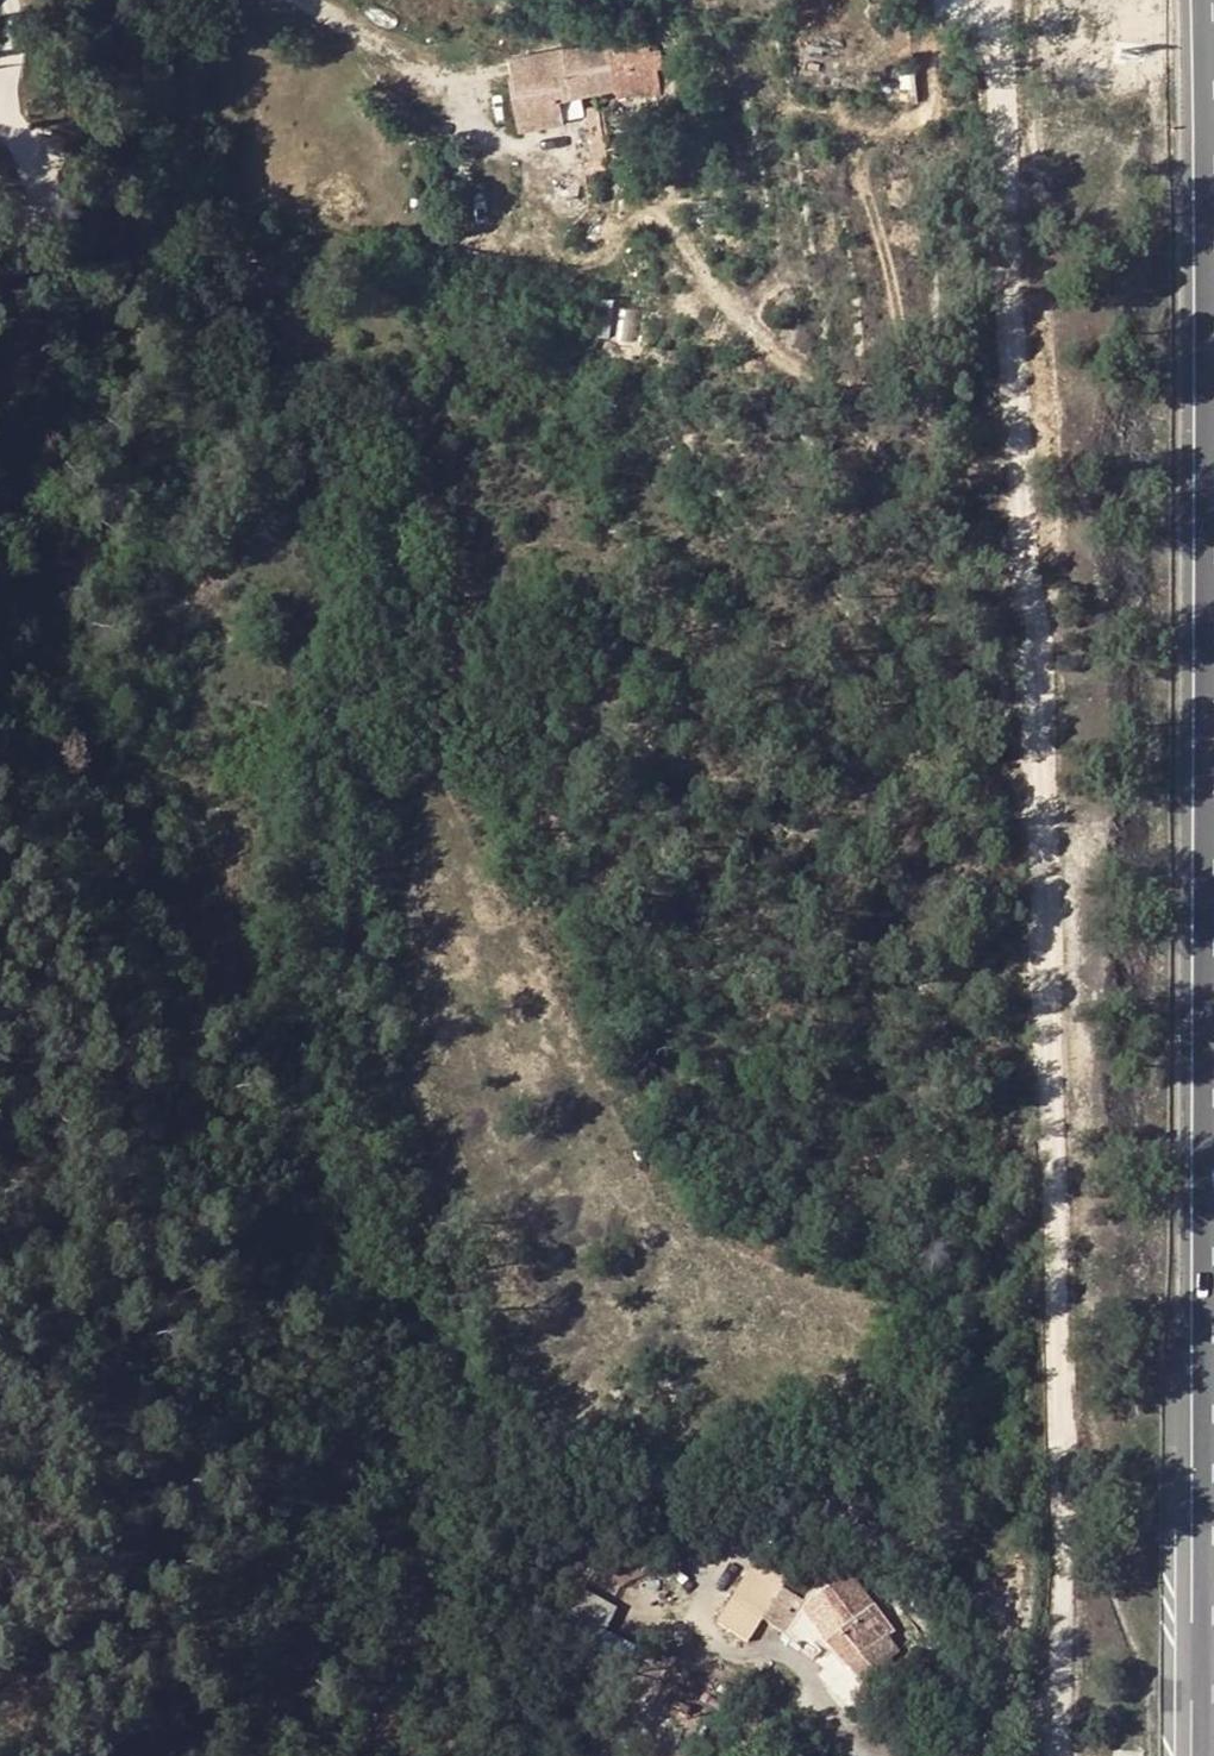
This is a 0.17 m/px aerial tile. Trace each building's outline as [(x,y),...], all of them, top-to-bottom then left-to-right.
[(617,79),(649,74),(642,30),(648,30),(645,11),(628,14),(631,37),(611,40),(617,79)] [(611,40),(510,56),(524,131),(564,124),(559,100),(618,89),(617,79),(611,40)] [(649,74),(617,79),(618,89),(620,100),(652,95),(649,74)] [(10,1191),(1,1194),(6,1207),(16,1203),(10,1191)] [(848,1581),(820,1601),(845,1633),(825,1651),(859,1689),(899,1658),(887,1643),(894,1638),(848,1581)] [(544,1634),(619,1670),(632,1644),(604,1630),(616,1606),(569,1583),(544,1634)] [(779,1593),(762,1623),(779,1636),(798,1606),(779,1593)]
